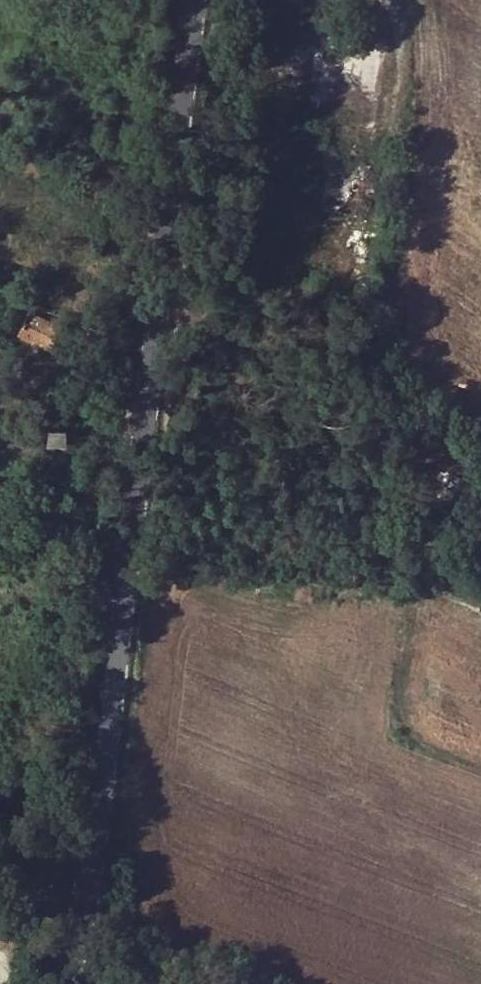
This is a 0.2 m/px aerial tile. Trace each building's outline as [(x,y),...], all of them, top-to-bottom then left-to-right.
[(47,306),(33,299),(18,332),(50,349),(60,327),(41,318),(47,306)] [(60,327),(66,315),(47,306),(41,318),(60,327)] [(49,443),(64,444),(65,430),(51,428),(49,443)]
